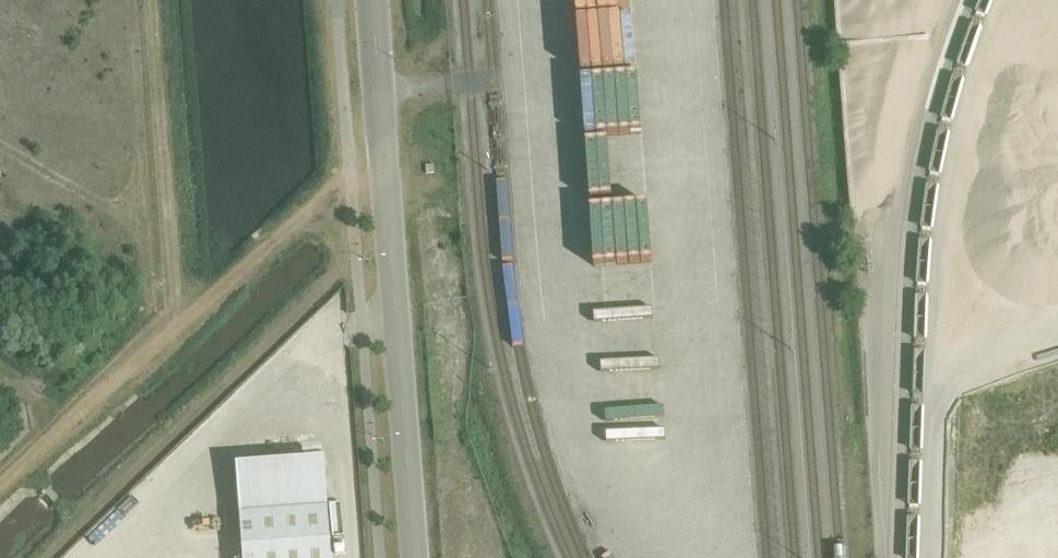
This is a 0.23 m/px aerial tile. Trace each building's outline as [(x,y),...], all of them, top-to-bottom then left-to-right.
[(240,463),(245,557),(336,557),(332,459),(240,463)]
